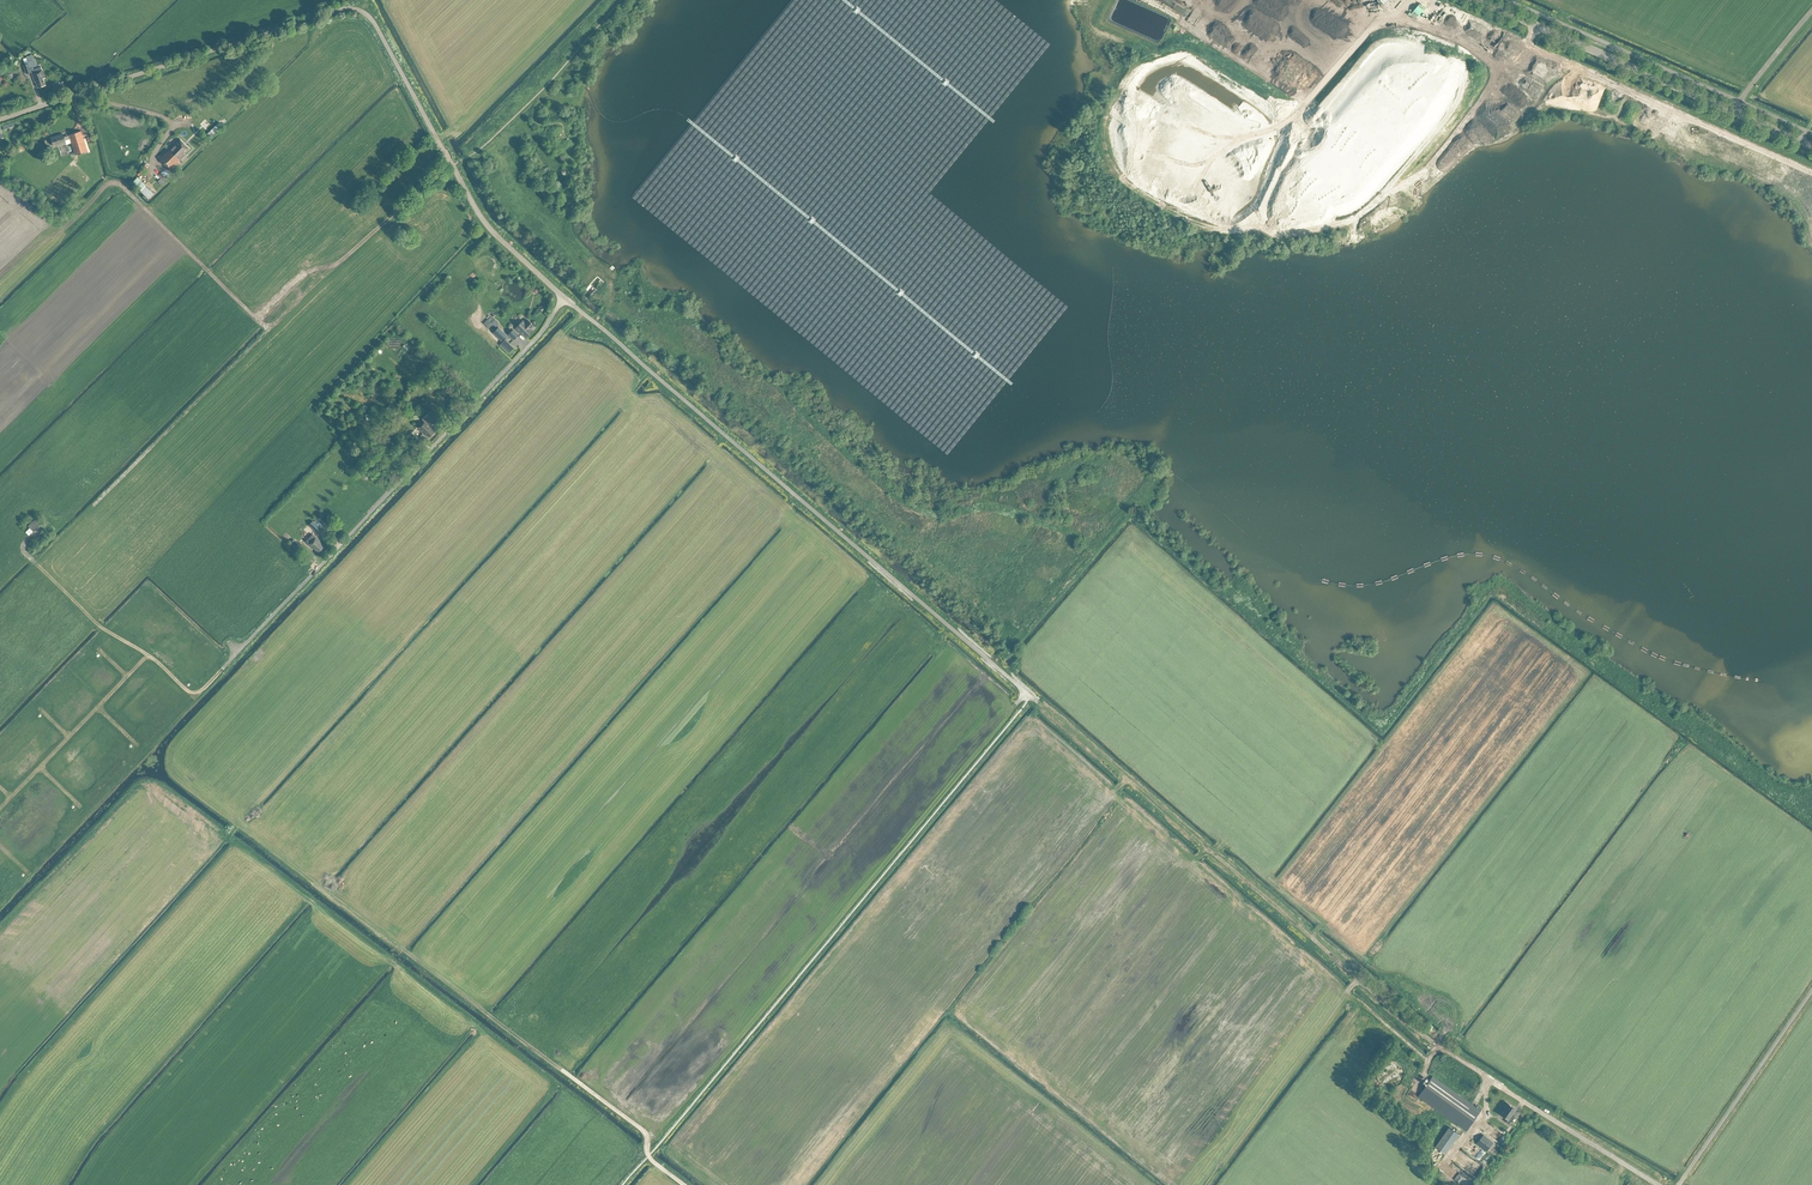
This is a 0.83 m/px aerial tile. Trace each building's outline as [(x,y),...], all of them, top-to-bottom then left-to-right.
[(1416,5),(1411,9),(1417,15),(1421,10),(1416,5)] [(31,70),(30,68),(34,66),(31,60),(34,59),(32,55),(26,56),(27,57),(23,58),(25,64),(24,65),(27,73),(31,72),(35,81),(36,81),(38,87),(46,85),(44,79),(45,78),(42,69),(41,67),(31,70)] [(210,138),(220,128),(217,124),(207,134),(210,138)] [(75,155),(88,151),(81,131),(69,134),(70,136),(64,138),(63,134),(51,138),(54,146),(66,142),(65,140),(70,138),(75,155)] [(189,148),(180,139),(176,144),(175,143),(159,159),(170,169),(186,154),(190,149),(189,148)] [(151,198),(157,192),(139,176),(134,182),(151,198)] [(534,326),(527,320),(524,322),(522,320),(515,328),(520,333),(521,332),(526,337),(532,330),(531,329),(534,326)] [(501,341),(507,335),(498,326),(492,332),(501,341)] [(513,340),(518,334),(513,329),(508,335),(513,340)] [(505,339),(500,345),(509,353),(514,348),(505,339)] [(429,437),(435,431),(430,426),(438,417),(431,410),(422,418),(423,420),(416,427),(423,433),(424,432),(429,437)] [(411,450),(416,445),(416,444),(417,443),(412,439),(406,445),(411,450)] [(322,519),(319,516),(314,521),(313,520),(309,525),(316,532),(323,525),(320,522),(322,519)] [(34,531),(39,525),(34,520),(28,525),(34,531)] [(315,536),(312,534),(305,541),(308,544),(313,548),(313,547),(318,552),(324,546),(319,541),(320,541),(315,536)] [(296,539),(292,543),(298,548),(301,544),(296,539)] [(1371,1053),(1366,1049),(1358,1058),(1363,1062),(1371,1053)] [(1405,1065),(1384,1059),(1381,1071),(1383,1072),(1381,1077),(1386,1079),(1386,1080),(1391,1081),(1390,1084),(1395,1085),(1396,1081),(1400,1082),(1405,1065)] [(1476,1107),(1434,1077),(1432,1076),(1418,1096),(1466,1130),(1482,1108),(1477,1105),(1476,1107)] [(1509,1124),(1516,1114),(1513,1113),(1517,1108),(1507,1101),(1503,1106),(1505,1108),(1501,1114),(1508,1119),(1506,1121),(1509,1124)] [(1453,1128),(1446,1138),(1456,1145),(1463,1135),(1453,1128)] [(1486,1151),(1494,1142),(1484,1134),(1476,1142),(1486,1151)] [(1468,1140),(1464,1145),(1477,1155),(1481,1150),(1468,1140)]
